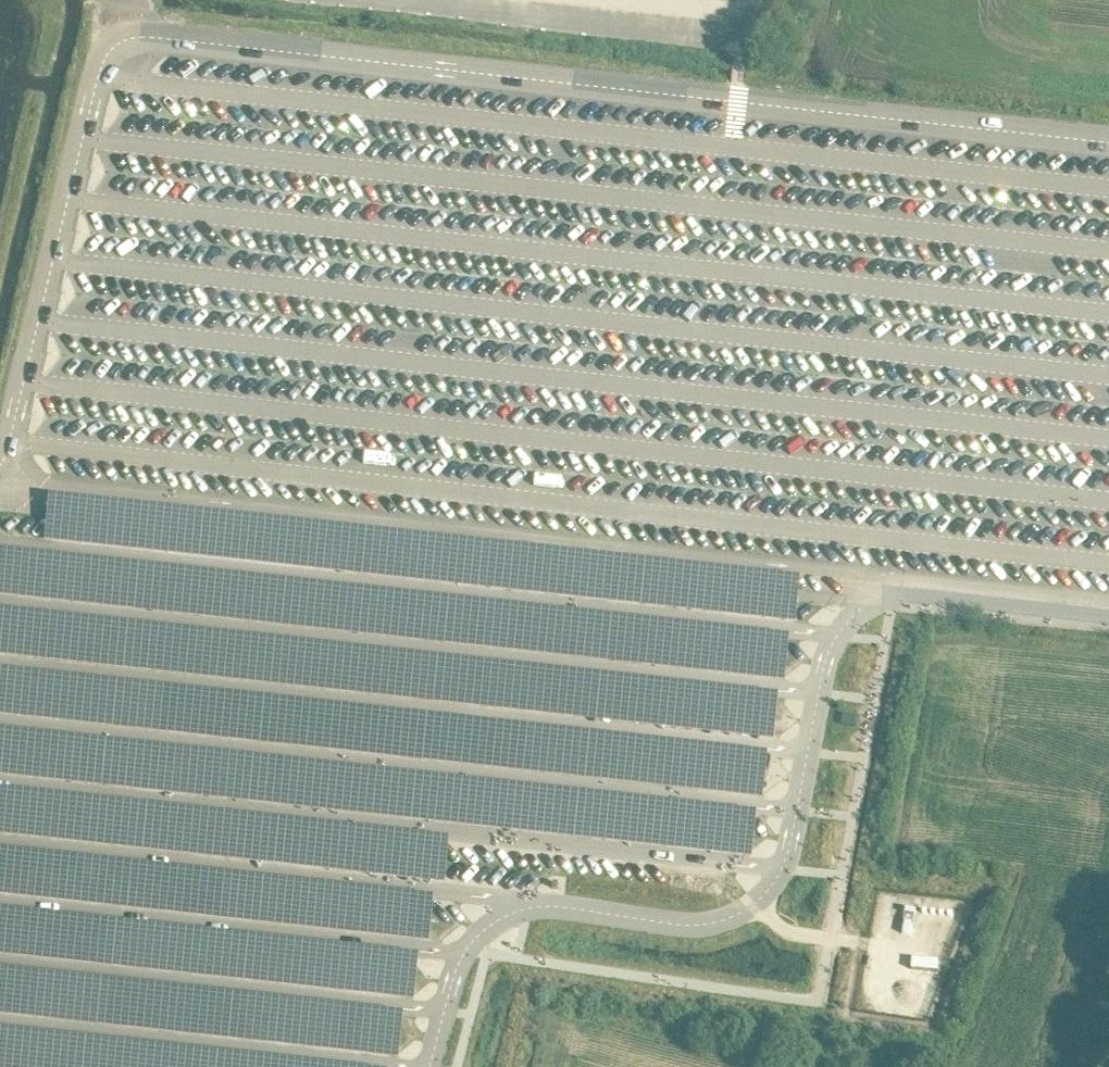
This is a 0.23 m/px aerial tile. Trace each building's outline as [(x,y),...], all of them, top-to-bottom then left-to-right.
[(799,578),(52,498),(47,540),(794,620),(799,578)] [(0,552),(0,594),(777,678),(781,636),(0,552)] [(0,611),(0,654),(766,736),(770,694),(0,611)] [(0,671),(0,713),(755,795),(759,753),(0,671)] [(0,731),(0,774),(744,854),(749,812),(0,731)] [(0,790),(0,833),(444,881),(448,839),(0,790)] [(0,852),(0,895),(428,941),(432,899),(0,852)] [(0,911),(0,954),(414,999),(419,957),(0,911)] [(0,972),(0,1014),(397,1057),(401,1015),(0,972)] [(0,1031),(0,1066),(336,1066),(0,1031)]
